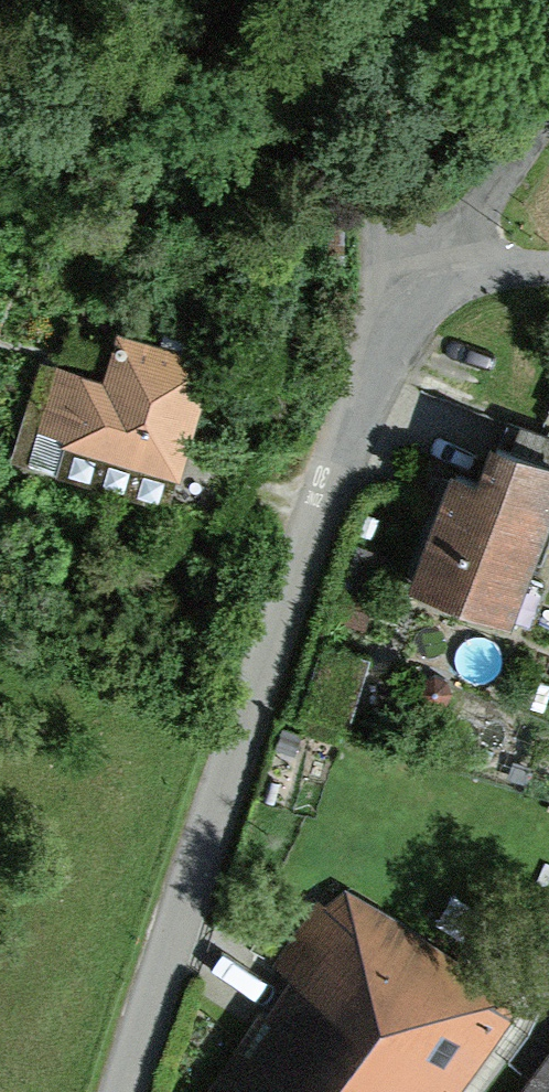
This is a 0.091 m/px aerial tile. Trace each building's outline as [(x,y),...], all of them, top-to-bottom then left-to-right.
[(161,499),(200,358),(122,337),(109,386),(62,373),(36,464),(161,499)] [(548,490),(548,458),(501,442),(489,478),(459,469),(419,588),(506,617),(548,490)] [(216,1091),(416,1091),(477,1005),(343,912),(216,1091)] [(532,1091),(548,1091),(548,1068),(532,1091)]
